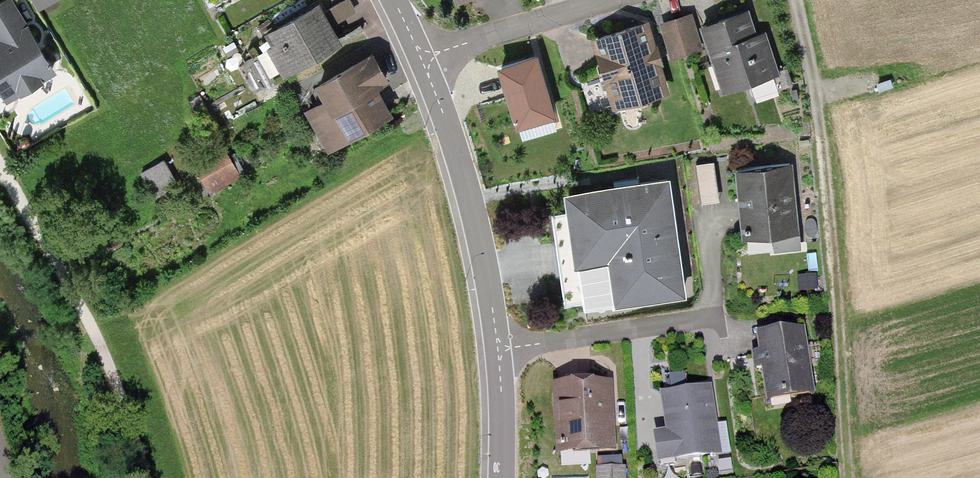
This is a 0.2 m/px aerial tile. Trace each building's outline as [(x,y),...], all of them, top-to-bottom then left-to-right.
[(351,0),(331,0),(323,5),(321,0),(314,0),(265,28),(273,42),(265,46),(280,72),(340,38),(335,28),(359,15),(351,0)] [(455,8),(471,0),(450,0),(455,8)] [(2,105),(53,78),(11,1),(0,7),(0,101),(2,105)] [(749,10),(702,25),(723,90),(777,72),(763,28),(755,30),(749,10)] [(703,45),(692,11),(661,22),(672,56),(703,45)] [(649,18),(592,34),(612,105),(669,89),(649,18)] [(46,53),(58,79),(73,72),(61,46),(46,53)] [(537,48),(498,59),(517,123),(556,112),(543,68),(537,48)] [(391,82),(374,52),(315,85),(323,100),(305,110),(328,152),(392,116),(377,90),(391,82)] [(220,147),(187,164),(205,197),(237,180),(220,147)] [(714,160),(697,162),(701,200),(718,198),(714,160)] [(793,160),(736,165),(742,237),(771,234),(773,250),(801,248),(796,191),(793,160)] [(162,164),(141,175),(154,199),(174,188),(162,164)] [(584,305),(585,308),(689,294),(672,168),(564,183),(567,208),(551,211),(565,308),(584,305)] [(804,325),(756,332),(758,350),(752,351),(753,362),(754,368),(761,367),(765,400),(813,394),(804,325)] [(612,380),(553,382),(555,449),(614,447),(612,380)] [(712,382),(660,390),(666,430),(653,432),(657,458),(673,456),(673,460),(723,453),(712,382)] [(597,456),(597,477),(626,477),(625,465),(622,465),(622,455),(597,456)]
